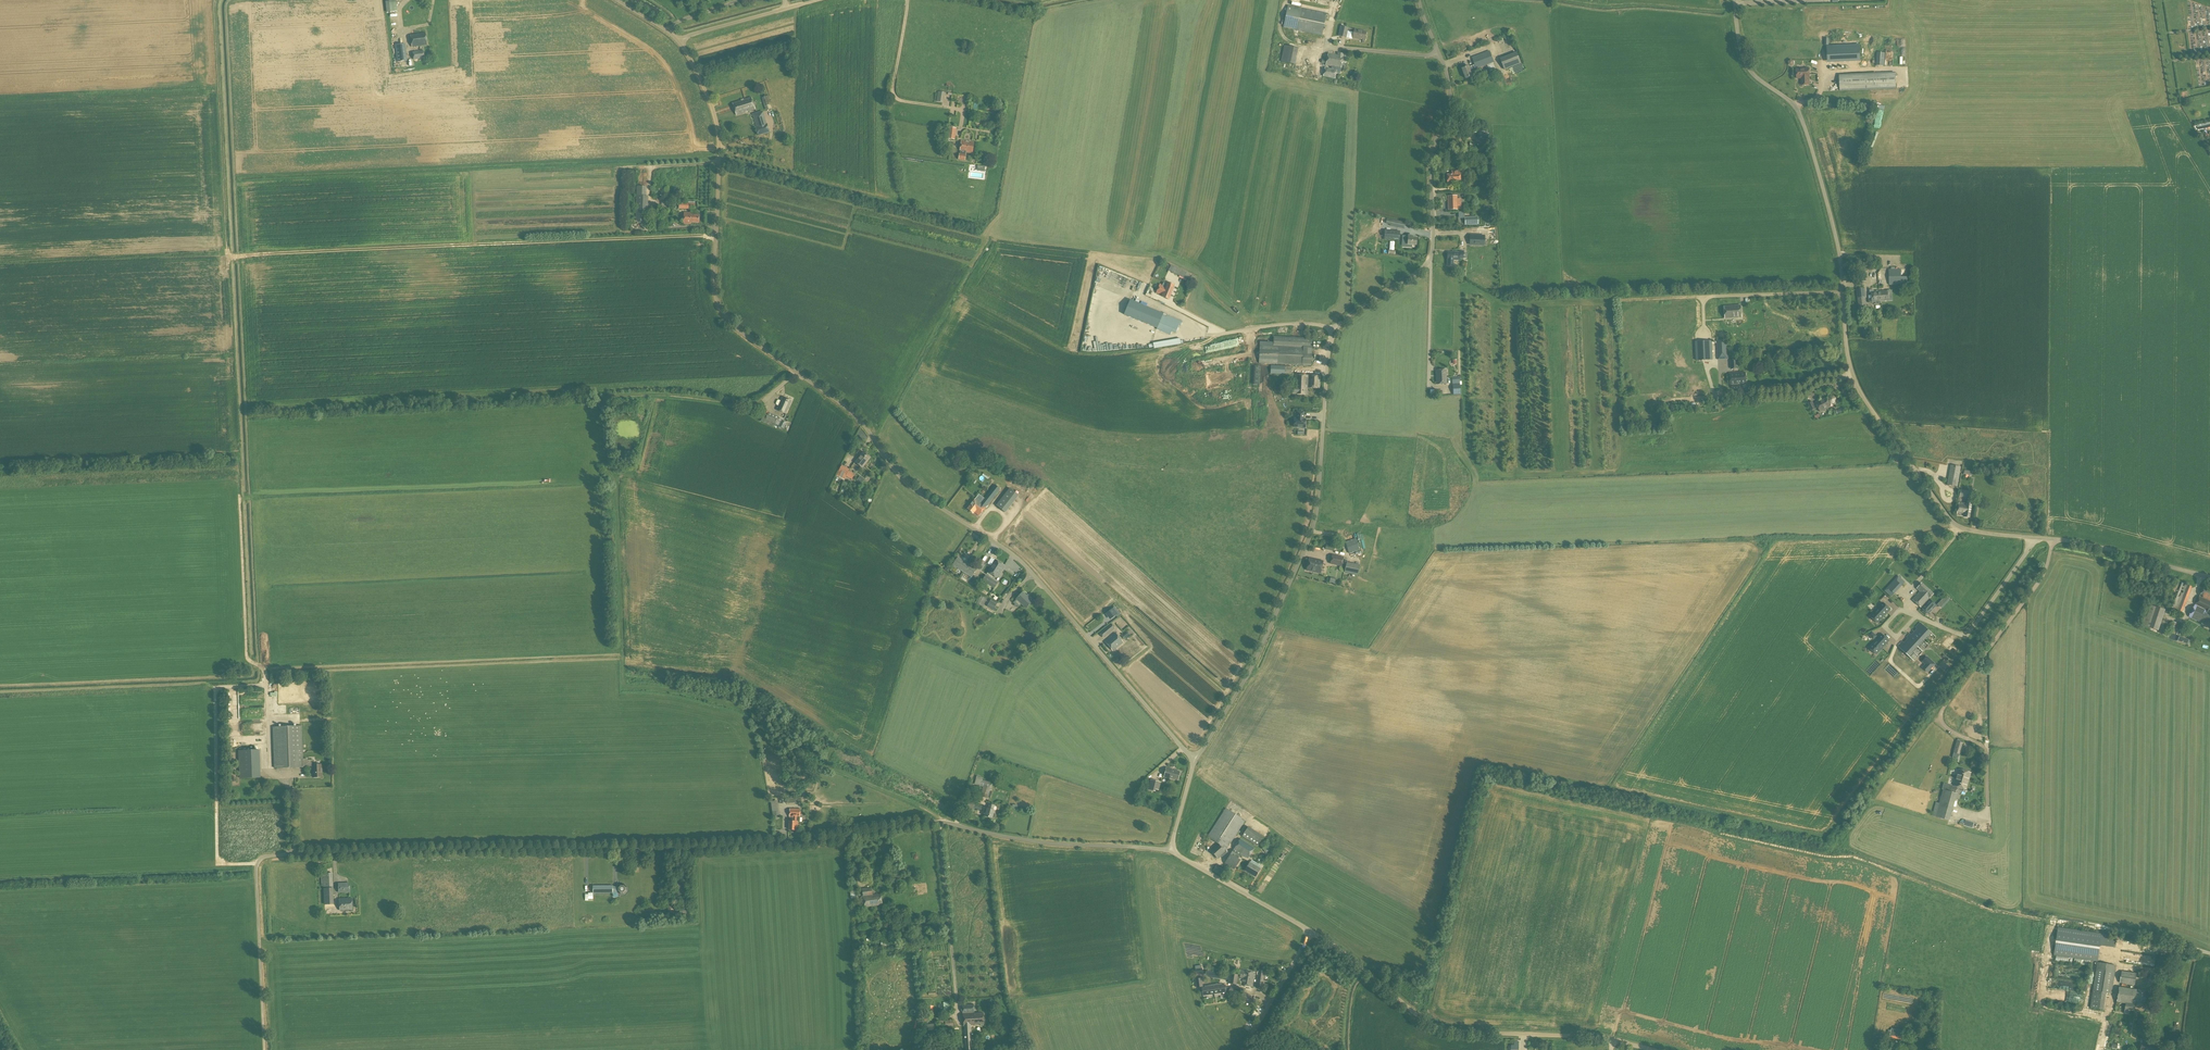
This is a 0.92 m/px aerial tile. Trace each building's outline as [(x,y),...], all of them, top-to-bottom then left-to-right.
[(385,1),(386,12),(397,11),(396,0),(389,1),(385,1)] [(1322,36),(1326,13),(1288,5),(1283,28),(1322,36)] [(1348,31),(1348,28),(1340,26),(1338,36),(1346,38),(1348,31)] [(1348,28),(1348,31),(1354,33),(1353,38),(1356,39),(1356,38),(1365,39),(1366,32),(1355,29),(1348,28)] [(412,47),(427,45),(426,33),(410,35),(412,47)] [(1840,66),(1838,38),(1829,39),(1829,38),(1824,38),(1824,45),(1829,45),(1829,46),(1823,46),(1823,51),(1824,64),(1829,64),(1830,67),(1840,66)] [(397,62),(407,60),(405,44),(394,45),(397,62)] [(1280,61),(1287,62),(1287,65),(1292,66),(1296,47),(1283,45),(1280,61)] [(413,60),(424,58),(423,50),(412,52),(413,60)] [(1309,50),(1302,74),(1310,76),(1317,52),(1309,50)] [(1497,73),(1493,63),(1494,62),(1490,51),(1472,57),(1475,65),(1470,67),(1470,66),(1463,69),(1466,79),(1473,76),(1471,70),(1476,68),(1476,69),(1487,65),(1491,75),(1497,73)] [(1884,66),(1885,53),(1877,52),(1876,65),(1884,66)] [(1341,68),(1344,54),(1338,53),(1337,55),(1328,53),(1327,61),(1322,60),(1322,63),(1326,64),(1326,65),(1332,66),(1331,69),(1325,67),(1323,76),(1335,78),(1337,70),(1335,69),(1335,67),(1341,68)] [(1504,70),(1521,64),(1517,53),(1500,59),(1504,70)] [(1809,84),(1808,77),(1809,77),(1809,68),(1796,69),(1797,78),(1802,78),(1802,80),(1801,80),(1802,85),(1809,84)] [(1840,91),(1896,88),(1895,72),(1839,75),(1840,91)] [(764,107),(772,104),(769,95),(762,98),(764,107)] [(737,115),(755,109),(751,97),(733,103),(737,115)] [(763,111),(752,114),(756,127),(755,127),(758,136),(770,132),(767,124),(763,111)] [(953,139),(955,128),(948,127),(946,138),(953,139)] [(1488,129),(1477,130),(1478,139),(1488,139),(1488,129)] [(972,153),(974,142),(962,140),(960,151),(960,154),(959,159),(965,160),(966,155),(966,154),(966,152),(972,153)] [(1457,182),(1460,181),(1460,171),(1453,171),(1453,174),(1447,174),(1448,182),(1452,182),(1452,185),(1457,185),(1457,182)] [(1448,210),(1458,209),(1457,196),(1448,196),(1448,210)] [(695,203),(695,202),(681,201),(681,203),(680,209),(695,210),(695,203)] [(1440,210),(1440,224),(1457,224),(1457,210),(1440,210)] [(699,223),(700,215),(691,214),(691,213),(685,213),(684,224),(691,224),(691,222),(699,223)] [(1404,229),(1405,223),(1391,219),(1390,226),(1404,229)] [(1399,241),(1400,231),(1385,230),(1384,240),(1399,241)] [(1485,235),(1470,234),(1469,246),(1484,246),(1485,235)] [(1412,238),(1412,236),(1408,236),(1408,237),(1403,237),(1403,241),(1408,242),(1408,244),(1416,245),(1417,238),(1412,238)] [(1463,259),(1464,251),(1459,251),(1459,252),(1448,252),(1448,260),(1448,265),(1453,265),(1453,260),(1459,260),(1459,259),(1463,259)] [(1186,280),(1189,274),(1171,265),(1168,271),(1186,280)] [(1901,269),(1888,269),(1889,285),(1901,285),(1901,283),(1906,283),(1906,281),(1905,277),(1901,277),(1901,269)] [(1167,286),(1162,295),(1162,297),(1169,299),(1173,288),(1172,288),(1174,285),(1168,282),(1167,286)] [(1873,290),(1870,290),(1870,295),(1871,294),(1871,298),(1872,302),(1875,302),(1875,304),(1877,305),(1879,305),(1879,303),(1879,302),(1879,301),(1893,301),(1892,290),(1879,291),(1878,282),(1873,283),(1873,288),(1876,288),(1876,291),(1873,291),(1873,290)] [(1162,295),(1167,286),(1160,284),(1156,293),(1162,295)] [(1859,308),(1866,308),(1864,288),(1857,289),(1859,308)] [(1181,325),(1183,321),(1130,299),(1125,314),(1158,327),(1157,329),(1170,334),(1172,331),(1176,332),(1179,325),(1181,325)] [(1725,319),(1742,318),(1741,305),(1724,306),(1725,319)] [(1311,366),(1312,339),(1273,337),(1273,345),(1260,345),(1259,363),(1311,366)] [(1154,349),(1181,344),(1180,339),(1153,343),(1154,349)] [(1727,340),(1716,341),(1717,353),(1728,352),(1727,340)] [(1712,341),(1695,342),(1696,361),(1713,360),(1712,341)] [(1719,373),(1728,373),(1728,355),(1720,355),(1720,360),(1719,373)] [(1179,358),(1177,358),(1177,356),(1165,356),(1165,364),(1179,363),(1179,358)] [(1291,375),(1292,366),(1282,366),(1281,374),(1291,375)] [(1437,384),(1447,383),(1446,369),(1436,370),(1437,384)] [(1188,376),(1186,370),(1166,376),(1168,382),(1188,376)] [(1746,372),(1729,373),(1730,386),(1747,384),(1746,372)] [(1320,388),(1321,376),(1295,374),(1294,388),(1293,388),(1293,393),(1308,394),(1308,388),(1320,388)] [(1627,384),(1635,385),(1636,376),(1627,376),(1627,384)] [(1454,395),(1461,394),(1459,378),(1452,378),(1454,395)] [(1836,401),(1836,398),(1834,396),(1830,396),(1828,398),(1828,401),(1826,398),(1823,400),(1823,399),(1816,403),(1818,407),(1820,412),(1830,407),(1830,406),(1830,404),(1834,404),(1836,401)] [(792,401),(783,397),(781,401),(779,400),(777,400),(776,403),(776,405),(779,406),(777,409),(786,414),(792,401)] [(1653,404),(1647,404),(1646,397),(1639,398),(1640,415),(1654,414),(1653,404)] [(769,412),(765,411),(762,418),(761,421),(774,427),(775,424),(784,429),(787,423),(784,421),(785,420),(779,417),(779,416),(769,412)] [(1304,412),(1297,411),(1297,418),(1294,418),(1294,427),(1305,428),(1306,419),(1304,419),(1304,412)] [(871,458),(863,451),(854,462),(863,469),(871,458)] [(849,469),(842,465),(838,472),(836,476),(844,480),(849,469)] [(1957,487),(1961,467),(1951,465),(1947,485),(1957,487)] [(852,479),(855,474),(848,471),(846,476),(852,479)] [(979,517),(1001,489),(995,485),(982,502),(976,498),(967,509),(974,514),(975,513),(979,517)] [(1009,487),(994,504),(1002,511),(1017,494),(1009,487)] [(1970,499),(1971,491),(1961,489),(1960,497),(1970,499)] [(1970,518),(1972,502),(1967,502),(1967,503),(1959,502),(1958,514),(1965,515),(1965,517),(1970,518)] [(1349,554),(1360,550),(1356,538),(1345,542),(1349,554)] [(1331,546),(1332,543),(1329,543),(1328,545),(1326,545),(1325,549),(1334,551),(1335,546),(1331,546)] [(1342,566),(1344,557),(1332,555),(1331,563),(1342,566)] [(972,577),(977,569),(958,557),(952,565),(972,577)] [(1321,573),(1323,561),(1309,558),(1307,570),(1321,573)] [(997,577),(1004,565),(995,559),(988,572),(987,574),(991,577),(993,575),(997,577)] [(994,588),(998,582),(986,575),(982,581),(994,588)] [(1921,592),(1913,600),(1923,610),(1928,614),(1936,605),(1929,599),(1933,594),(1922,583),(1917,588),(1918,589),(1921,592)] [(2182,612),(2191,586),(2182,583),(2172,608),(2182,612)] [(2209,611),(2209,610),(2209,589),(2204,586),(2189,617),(2203,623),(2209,611)] [(1029,597),(1023,592),(1016,599),(1026,608),(1033,600),(1030,597),(1029,597)] [(983,607),(987,599),(981,596),(977,603),(983,607)] [(996,612),(998,607),(996,606),(997,603),(991,599),(987,606),(996,612)] [(1891,610),(1883,602),(1869,616),(1877,623),(1891,610)] [(2158,631),(2165,610),(2148,604),(2141,625),(2158,631)] [(1107,613),(1111,618),(1117,614),(1113,608),(1107,613)] [(1924,619),(1919,625),(1930,637),(1935,631),(1924,619)] [(2175,634),(2177,630),(2176,630),(2179,623),(2173,621),(2169,631),(2175,634)] [(1103,637),(1115,628),(1112,624),(1100,633),(1103,637)] [(1919,625),(1913,631),(1925,643),(1930,637),(1919,625)] [(1113,651),(1123,643),(1115,633),(1105,641),(1113,651)] [(1889,641),(1881,634),(1868,648),(1876,655),(1889,641)] [(1902,641),(1898,646),(1910,658),(1914,653),(1913,652),(1917,647),(1908,638),(1904,643),(1902,641)] [(1947,650),(1950,653),(1958,643),(1955,640),(1947,650)] [(1931,670),(1936,664),(1927,656),(1922,662),(1931,670)] [(303,759),(302,726),(273,727),(275,768),(303,767),(303,766),(312,766),(312,769),(313,769),(313,777),(322,777),(322,765),(314,765),(314,760),(308,760),(307,759),(303,759)] [(1959,754),(1962,743),(1961,742),(1957,741),(1954,753),(1959,754)] [(1178,780),(1180,772),(1172,770),(1172,769),(1166,767),(1164,777),(1170,779),(1170,778),(1178,780)] [(1960,780),(1968,782),(1971,773),(1959,769),(1956,778),(1961,779),(1960,780)] [(983,778),(981,777),(979,786),(983,787),(981,796),(988,798),(991,787),(990,787),(991,784),(990,783),(990,782),(982,780),(983,778)] [(1966,789),(1968,782),(1960,780),(1961,779),(1956,778),(1954,786),(1949,785),(1947,791),(1944,790),(1936,817),(1949,820),(1956,793),(1955,793),(1957,786),(1966,789)] [(1155,791),(1158,781),(1150,780),(1148,790),(1155,791)] [(773,816),(780,815),(778,800),(771,802),(773,816)] [(994,813),(994,810),(993,810),(994,806),(989,804),(988,808),(987,808),(985,817),(992,819),(993,817),(995,817),(996,813),(994,813)] [(1222,857),(1227,852),(1226,851),(1245,821),(1226,808),(1208,837),(1218,844),(1211,850),(1217,858),(1218,858),(1219,859),(1221,856),(1222,857)] [(800,809),(790,809),(789,821),(789,829),(796,830),(796,826),(798,826),(798,822),(800,822),(800,809)] [(1247,858),(1254,847),(1240,839),(1225,863),(1234,869),(1240,860),(1238,858),(1241,854),(1247,858)] [(1271,844),(1268,840),(1264,842),(1260,844),(1266,853),(1270,850),(1267,846),(1271,844)] [(1255,876),(1260,868),(1250,862),(1245,870),(1255,876)] [(324,887),(332,886),(332,873),(323,874),(324,887)] [(686,894),(682,878),(675,880),(679,896),(686,894)] [(339,892),(350,892),(349,883),(338,884),(339,892)] [(627,891),(627,887),(624,884),(620,884),(617,887),(613,886),(613,885),(593,886),(593,893),(613,893),(617,891),(620,894),(624,894),(627,891)] [(873,895),(871,887),(862,888),(865,907),(883,905),(881,894),(873,895)] [(340,910),(352,910),(352,898),(339,899),(340,910)] [(2114,948),(2116,937),(2112,936),(2112,935),(2058,927),(2054,956),(2097,962),(2100,946),(2114,948)] [(2112,993),(2116,965),(2097,962),(2090,1007),(2103,1009),(2106,992),(2112,993)] [(1196,974),(1203,973),(1202,971),(1204,971),(1204,965),(1195,966),(1195,969),(1196,974)] [(1228,980),(1229,974),(1206,970),(1205,977),(1228,980)] [(1252,986),(1254,972),(1241,970),(1240,973),(1238,973),(1237,974),(1230,973),(1229,983),(1252,986)] [(1262,988),(1265,971),(1258,970),(1256,987),(1262,988)] [(2135,985),(2136,973),(2121,971),(2119,983),(2135,985)] [(1203,996),(1226,992),(1225,991),(1228,992),(1235,995),(1237,990),(1230,987),(1225,986),(1224,984),(1221,984),(1221,983),(1205,986),(1205,987),(1201,988),(1203,996)] [(2139,990),(2119,988),(2117,1002),(2125,1003),(2125,1009),(2134,1010),(2135,1005),(2144,1006),(2146,991),(2139,990)] [(1250,1004),(1253,998),(1243,992),(1240,998),(1250,1004)] [(974,1013),(973,1004),(962,1005),(966,1049),(972,1049),(971,1025),(974,1025),(974,1024),(984,1024),(983,1013),(974,1013)] [(1900,1039),(1902,1031),(1891,1030),(1891,1031),(1890,1037),(1889,1038),(1900,1039)] [(2154,1045),(2150,1045),(2151,1041),(2142,1039),(2141,1049),(2154,1049),(2154,1045)]
